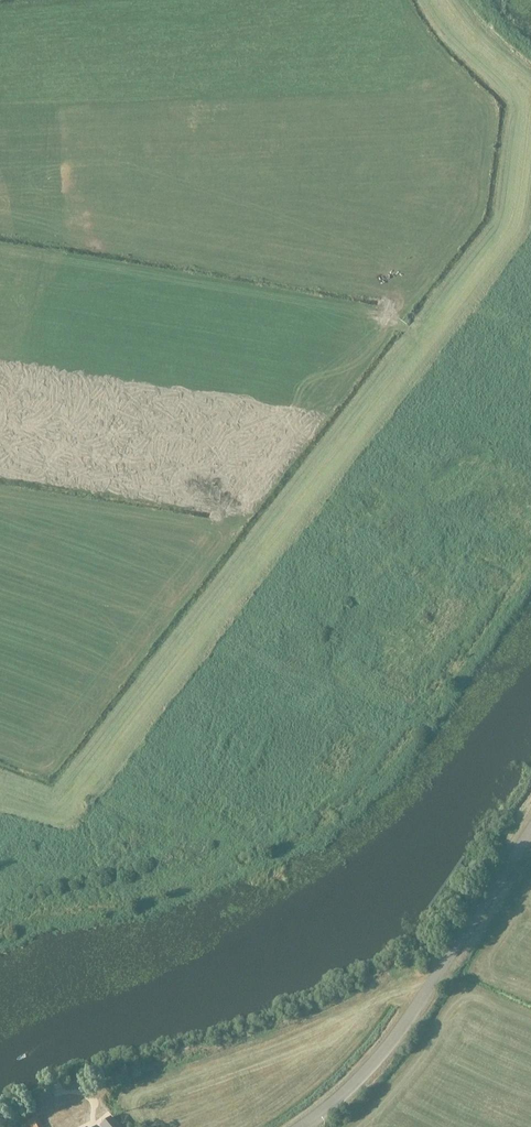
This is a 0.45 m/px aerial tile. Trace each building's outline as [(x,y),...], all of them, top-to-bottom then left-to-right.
[(31,1126),(43,1126),(38,1117),(28,1121),(31,1126)] [(100,1126),(101,1126),(118,1126),(110,1118),(100,1126)]
